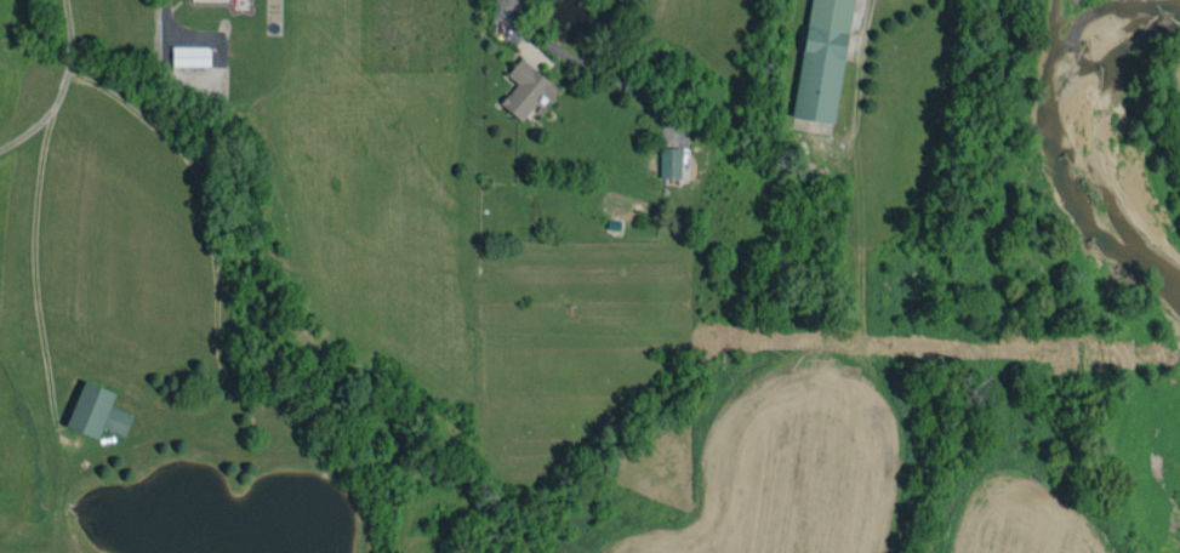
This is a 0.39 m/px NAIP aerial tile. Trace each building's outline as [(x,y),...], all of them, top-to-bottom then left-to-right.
[(834,124),(853,0),(810,0),(792,117),(834,124)] [(521,121),(542,94),(550,100),(559,89),(520,58),(507,75),(517,83),(500,104),(521,121)] [(681,148),(660,148),(660,178),(681,177),(681,148)] [(66,427),(97,438),(101,428),(125,436),(133,414),(110,406),(115,392),(83,381),(66,427)]
